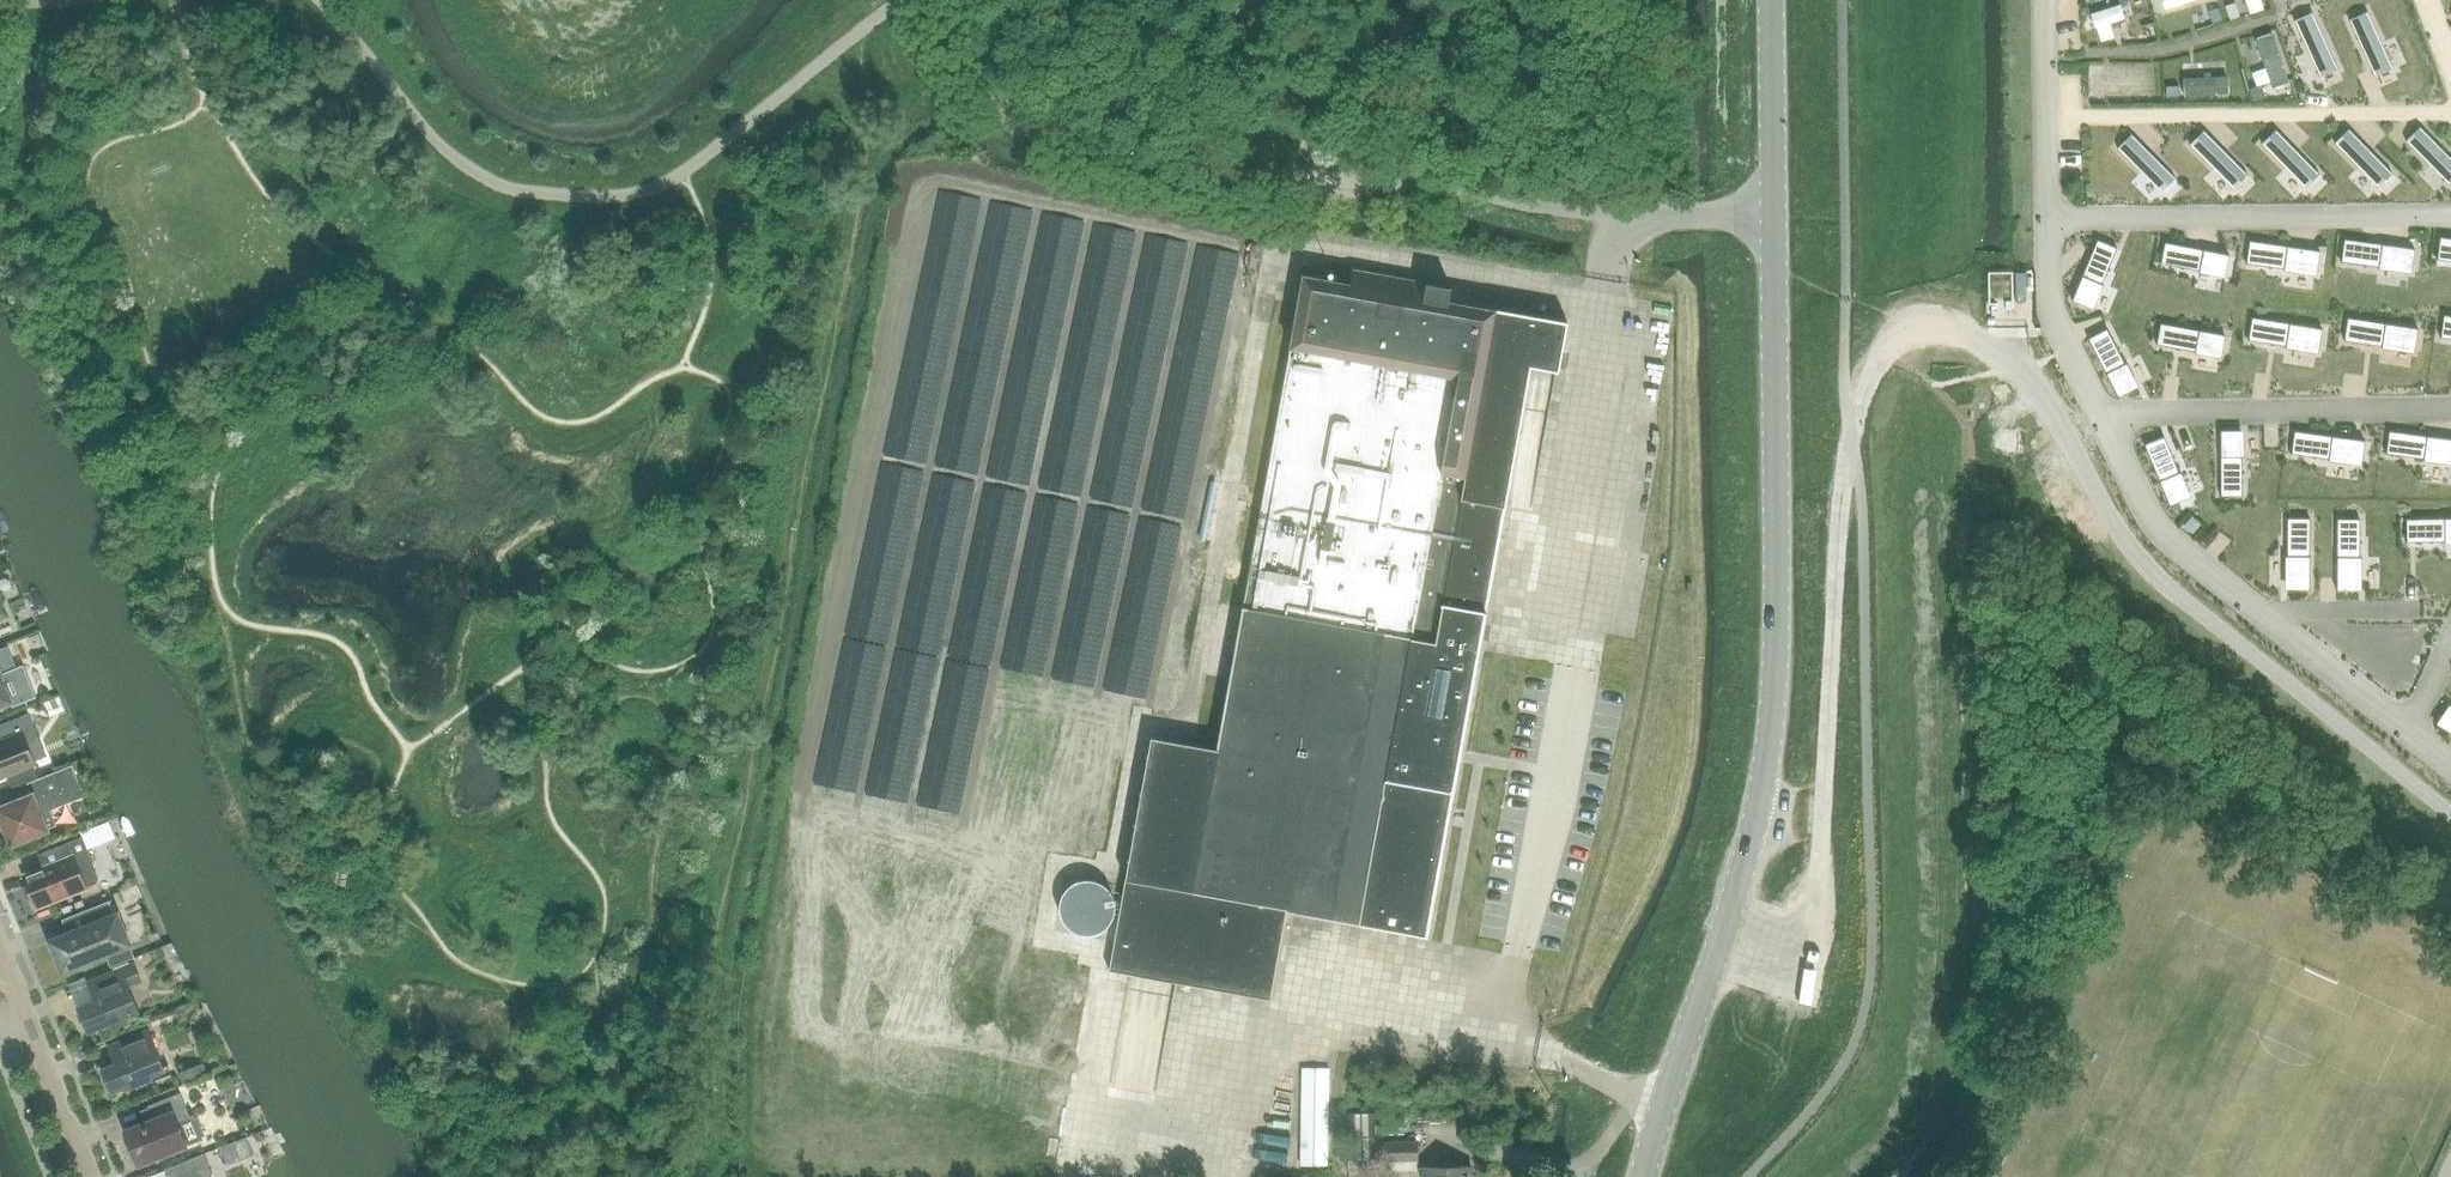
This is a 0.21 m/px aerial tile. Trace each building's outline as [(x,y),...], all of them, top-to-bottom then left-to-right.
[(1568,322),(1496,308),(1449,300),(1451,286),(1353,268),(1350,282),(1303,274),(1243,606),(1217,748),(1151,736),(1128,866),(1109,969),(1131,973),(1136,945),(1180,953),(1175,981),(1270,999),(1286,910),(1359,923),(1359,925),(1427,937),(1443,848),(1458,767),(1484,623),(1496,553),(1453,545),(1462,498),(1505,506),(1505,505),(1530,365),(1557,369),(1559,370),(1568,322)] [(11,701),(13,707),(37,697),(25,665),(16,668),(8,647),(0,650),(0,705),(11,701)] [(0,741),(0,778),(9,774),(13,786),(39,775),(34,764),(36,763),(28,742),(39,738),(29,713),(0,724),(0,725),(6,738),(0,741)] [(81,789),(71,766),(29,783),(34,794),(0,808),(0,815),(12,844),(48,829),(47,826),(55,823),(49,808),(83,794),(81,789)] [(85,830),(93,849),(121,837),(113,818),(85,830)] [(25,886),(24,889),(27,897),(30,898),(33,897),(37,907),(38,906),(38,905),(85,886),(86,887),(87,887),(87,886),(96,882),(98,877),(93,864),(94,863),(83,836),(56,847),(62,861),(26,875),(24,875),(28,885),(25,886)] [(68,933),(50,940),(63,971),(77,965),(78,968),(93,962),(92,960),(106,954),(111,966),(135,957),(130,944),(133,943),(120,910),(114,912),(112,908),(110,901),(112,901),(111,899),(62,919),(68,933)] [(89,1033),(88,1032),(135,1013),(125,989),(143,982),(135,962),(87,981),(94,999),(78,1006),(78,1005),(77,1006),(88,1033),(89,1033)] [(1226,1046),(1225,1016),(1146,1018),(1147,1047),(1226,1046)] [(113,1092),(112,1091),(125,1086),(126,1089),(153,1078),(152,1076),(165,1070),(149,1029),(108,1045),(115,1063),(103,1068),(102,1067),(101,1067),(112,1093),(113,1092)] [(208,1074),(204,1062),(177,1073),(182,1085),(208,1074)] [(154,1119),(127,1130),(132,1142),(128,1143),(128,1147),(129,1151),(130,1155),(133,1159),(135,1162),(139,1160),(140,1163),(186,1144),(185,1143),(187,1142),(188,1144),(203,1139),(202,1136),(204,1135),(196,1117),(194,1118),(193,1115),(189,1117),(179,1092),(148,1105),(154,1119)] [(1376,1143),(1377,1159),(1418,1158),(1417,1142),(1376,1143)] [(169,1176),(214,1176),(204,1153),(166,1168),(169,1176)] [(1471,1165),(1424,1166),(1424,1176),(1471,1176),(1471,1165)]
